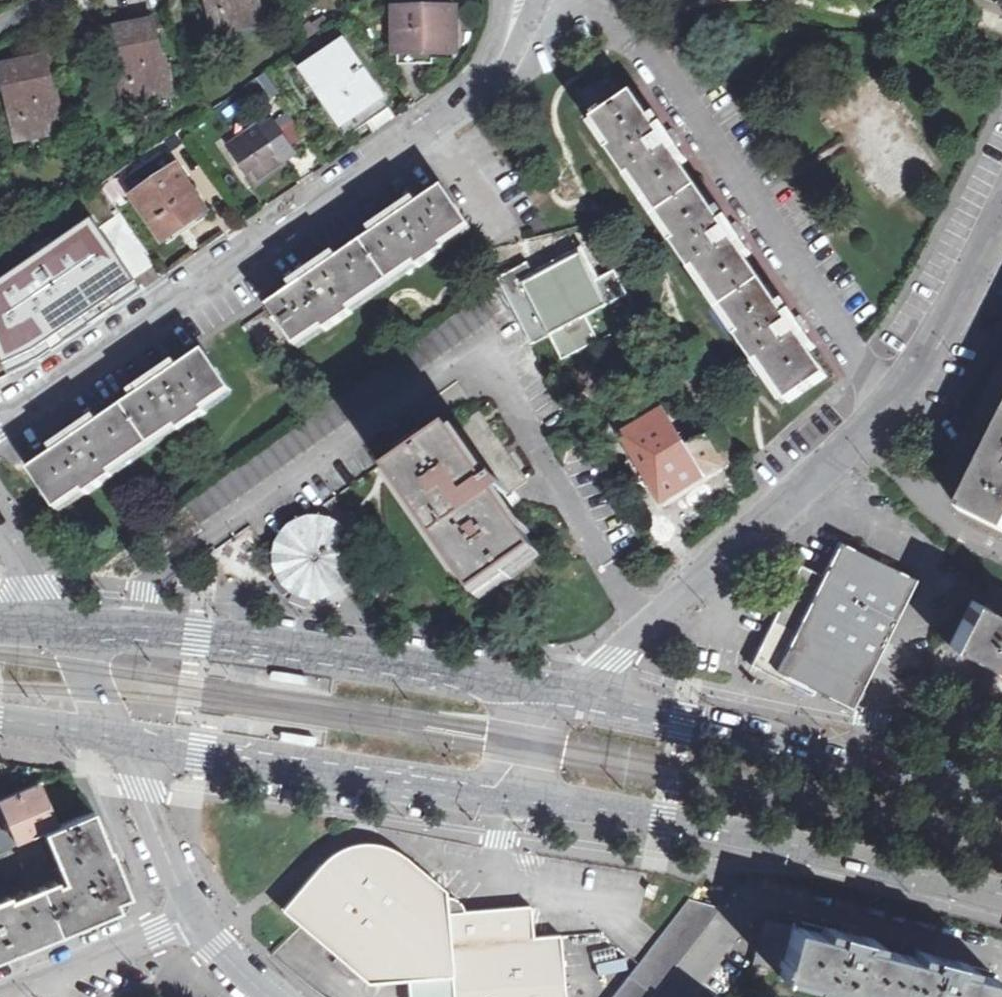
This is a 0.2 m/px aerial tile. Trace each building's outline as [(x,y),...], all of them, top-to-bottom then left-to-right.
[(218,33),(263,23),(259,0),(211,0),(218,33)] [(395,8),(395,52),(455,54),(454,10),(395,8)] [(112,34),(127,105),(171,96),(164,63),(161,64),(153,27),(112,34)] [(303,66),(343,125),(380,99),(340,41),(303,66)] [(3,73),(16,141),(64,131),(58,98),(54,98),(47,64),(3,73)] [(786,405),(825,379),(810,356),(816,352),(783,307),(780,310),(744,262),(750,258),(720,213),(715,217),(680,167),(685,164),(654,120),(648,123),(632,99),(626,103),(605,73),(577,95),(596,124),(593,126),(611,152),(608,155),(627,183),(631,180),(678,247),(674,251),(692,277),(696,274),(741,338),(736,341),(756,368),(760,366),(786,405)] [(380,99),(343,125),(348,133),(386,108),(380,99)] [(228,147),(252,183),(282,163),(281,159),(292,151),(276,127),(264,135),(259,127),(228,147)] [(137,193),(165,237),(208,209),(181,165),(137,193)] [(355,248),(382,288),(413,265),(417,271),(445,253),(441,247),(468,227),(441,189),(416,206),(411,202),(370,231),(372,237),(355,248)] [(0,286),(0,347),(10,374),(60,344),(141,293),(94,222),(0,286)] [(382,288),(355,248),(336,261),(333,256),(289,287),(292,293),(245,326),(272,363),(320,330),(324,336),(353,315),(349,310),(382,288)] [(498,278),(484,251),(481,250),(498,284),(185,506),(199,524),(496,314),(498,316),(512,307),(498,278)] [(581,255),(536,278),(552,309),(561,305),(559,300),(577,291),(580,295),(596,286),(594,282),(595,282),(581,255)] [(528,263),(498,278),(512,307),(545,369),(599,341),(586,317),(628,295),(615,271),(595,282),(594,282),(596,286),(580,295),(577,291),(559,300),(561,305),(552,309),(536,278),(528,263)] [(123,410),(146,451),(176,430),(180,435),(209,415),(206,409),(231,392),(204,353),(179,370),(175,365),(134,393),(138,399),(123,410)] [(146,451),(123,410),(102,425),(97,418),(54,448),(59,454),(34,471),(61,509),(87,492),(90,496),(116,479),(113,473),(146,451)] [(622,439),(667,513),(714,484),(712,481),(731,472),(729,468),(736,466),(737,452),(722,427),(707,438),(693,447),(670,411),(622,439)] [(453,431),(390,475),(478,599),(538,555),(501,500),(507,495),(498,481),(491,485),(453,431)] [(970,518),(1001,533),(1001,451),(970,518)] [(277,535),(274,543),(271,551),(271,565),(273,573),(276,580),(280,587),(285,592),(292,597),(305,602),(318,603),(325,602),(336,598),(342,594),(351,585),(357,574),(358,567),(367,568),(367,558),(366,549),(364,541),(360,533),(353,537),(346,528),(338,521),(332,518),(321,515),(315,515),(303,517),(291,522),(286,526),(277,535)] [(811,568),(761,666),(821,697),(824,692),(861,711),(868,697),(927,583),(850,545),(832,578),(811,568)] [(961,646),(1001,666),(1001,608),(999,614),(981,606),(961,646)] [(0,800),(0,808),(16,845),(47,831),(56,827),(37,784),(0,800)] [(56,880),(3,901),(3,899),(0,900),(0,958),(63,933),(123,910),(120,902),(130,899),(111,849),(108,851),(92,811),(56,827),(47,831),(63,881),(57,884),(56,880)] [(409,996),(566,996),(560,937),(560,933),(546,934),(533,935),(530,902),(463,909),(461,902),(454,896),(449,895),(448,888),(403,849),(380,841),(357,840),(340,847),(324,857),(311,874),(295,891),(282,907),(366,979),(408,976),(409,996)] [(0,852),(0,881),(21,873),(10,848),(0,852)] [(690,894),(663,929),(637,962),(610,996),(649,996),(721,904),(690,894)] [(793,922),(781,972),(883,996),(894,996),(906,951),(876,944),(879,935),(825,921),(823,930),(793,922)] [(906,951),(894,996),(996,996),(1001,975),(972,968),(974,959),(921,946),(919,955),(906,951)] [(599,977),(627,973),(625,960),(597,964),(599,977)]
